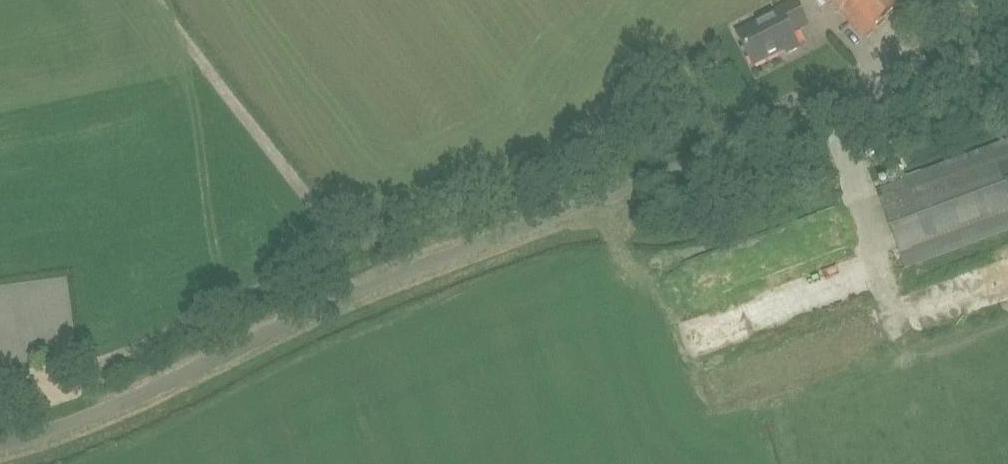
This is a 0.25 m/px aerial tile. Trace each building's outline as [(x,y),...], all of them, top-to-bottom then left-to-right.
[(865,40),(906,3),(903,0),(829,0),(865,40)] [(738,36),(753,67),(786,50),(787,54),(798,48),(791,34),(807,26),(795,4),(774,14),(776,17),(738,36)] [(1007,229),(1007,144),(906,182),(906,183),(877,194),(904,267),(1007,229)]
